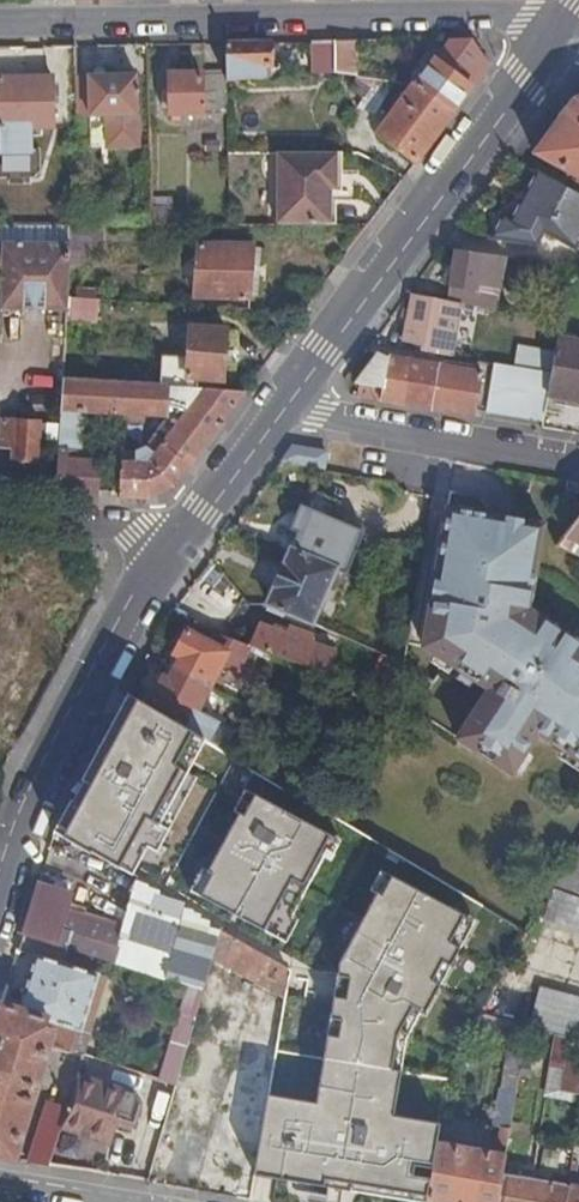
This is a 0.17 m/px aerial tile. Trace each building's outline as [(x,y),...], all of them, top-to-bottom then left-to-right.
[(350,73),(351,39),(334,40),(334,71),(350,73)] [(271,65),(271,40),(226,41),(226,72),(226,77),(263,74),(264,65),(271,65)] [(334,71),(334,40),(310,40),(311,73),(334,71)] [(453,111),(484,68),(462,53),(450,69),(435,58),(416,84),(453,111)] [(226,77),(226,72),(202,73),(202,70),(169,71),(169,91),(170,105),(170,112),(172,112),(172,118),(180,118),(180,112),(227,111),(226,77)] [(137,73),(76,74),(77,115),(108,114),(109,144),(139,143),(137,73)] [(32,151),(32,126),(53,126),(52,74),(0,75),(0,152),(32,151)] [(394,80),(360,75),(352,91),(363,98),(358,105),(376,111),(394,80)] [(416,161),(453,111),(416,84),(413,83),(378,132),(416,161)] [(578,173),(578,98),(539,150),(578,173)] [(336,186),(336,150),(276,150),(276,222),(324,223),(324,186),(336,186)] [(542,171),(517,217),(510,214),(498,233),(543,240),(549,227),(578,245),(578,190),(542,171)] [(173,197),(152,197),(153,206),(172,206),(173,197)] [(172,206),(153,206),(152,222),(185,222),(184,215),(172,215),(172,206)] [(72,222),(0,223),(0,306),(67,308),(68,295),(69,266),(72,222)] [(101,222),(80,222),(72,222),(69,266),(88,267),(89,247),(100,246),(101,222)] [(200,242),(196,295),(249,296),(254,244),(200,242)] [(509,254),(458,247),(450,297),(467,301),(499,306),(509,254)] [(450,297),(415,292),(406,338),(418,341),(427,342),(425,348),(456,354),(467,301),(450,297)] [(96,297),(68,295),(67,308),(66,316),(95,318),(96,297)] [(161,384),(222,387),(226,326),(190,324),(188,354),(163,353),(161,384)] [(560,337),(557,352),(554,371),(551,392),(578,397),(578,341),(560,337)] [(554,371),(557,352),(521,346),(518,365),(554,371)] [(357,389),(357,393),(484,415),(485,407),(480,406),(487,370),(399,355),(382,351),(359,380),(364,382),(362,389),(357,389)] [(518,365),(499,361),(491,409),(546,417),(549,402),(551,392),(554,371),(518,365)] [(60,447),(57,491),(96,494),(98,460),(80,458),(83,416),(117,418),(118,413),(126,412),(125,419),(146,421),(147,414),(168,415),(168,412),(183,413),(156,451),(147,444),(137,449),(136,460),(121,460),(119,495),(146,496),(174,484),(246,389),(222,387),(161,384),(63,378),(61,417),(61,422),(60,447)] [(551,392),(549,402),(578,407),(578,397),(551,392)] [(37,446),(60,447),(61,422),(46,421),(3,418),(1,443),(14,445),(13,456),(36,458),(37,446)] [(331,449),(299,443),(287,460),(328,467),(331,449)] [(272,600),(316,620),(338,566),(350,571),(367,531),(305,503),(295,526),(301,529),(272,600)] [(454,508),(429,642),(494,690),(463,735),(513,770),(540,731),(578,756),(578,641),(534,609),(551,523),(454,508)] [(565,538),(562,542),(578,551),(578,519),(565,538)] [(262,622),(254,641),(260,643),(333,670),(340,650),(262,622)] [(184,655),(178,666),(212,684),(230,648),(213,640),(190,629),(178,651),(184,655)] [(212,684),(223,690),(228,681),(234,684),(241,672),(244,673),(260,643),(254,641),(219,629),(213,640),(230,648),(212,684)] [(222,720),(213,714),(199,707),(212,684),(178,666),(171,678),(164,675),(153,697),(181,712),(176,721),(200,735),(201,733),(211,739),(222,720)] [(213,714),(226,691),(223,690),(212,684),(199,707),(213,714)] [(218,746),(224,749),(225,750),(238,728),(222,720),(211,739),(201,733),(200,735),(218,746)] [(246,771),(249,765),(225,750),(224,749),(220,756),(246,771)] [(309,800),(320,806),(320,803),(332,788),(320,782),(309,800)] [(557,881),(578,889),(578,846),(557,881)] [(45,870),(25,935),(50,941),(104,957),(113,959),(121,935),(123,927),(67,911),(73,893),(60,888),(64,875),(45,870)] [(166,975),(191,983),(206,986),(213,957),(222,925),(140,878),(139,877),(123,927),(121,935),(174,951),(166,975)] [(558,883),(546,916),(578,928),(578,890),(558,883)] [(222,925),(213,957),(287,995),(292,966),(227,928),(222,925)] [(113,959),(166,975),(174,951),(121,935),(113,959)] [(37,953),(20,1009),(47,1017),(47,1019),(79,1028),(83,1029),(104,957),(50,941),(46,955),(37,953)] [(206,986),(201,1002),(278,1043),(287,995),(213,957),(206,986)] [(191,983),(163,1077),(178,1081),(201,1002),(206,986),(191,983)] [(532,1022),(574,1034),(578,1035),(578,994),(542,985),(532,1022)] [(16,1158),(46,1059),(80,1068),(84,1054),(73,1050),(50,1043),(54,1030),(45,1027),(47,1019),(47,1017),(20,1009),(4,1004),(0,1015),(0,1155),(16,1158)] [(484,1008),(471,1030),(505,1037),(507,1028),(515,1030),(497,1123),(504,1125),(501,1141),(510,1143),(519,1083),(529,1030),(530,1021),(484,1008)] [(50,1043),(73,1050),(79,1028),(47,1019),(45,1027),(54,1030),(50,1043)] [(529,1030),(519,1083),(534,1086),(543,1033),(529,1030)] [(578,1091),(578,1035),(574,1034),(565,1089),(578,1091)] [(273,1072),(276,1061),(262,1059),(260,1070),(273,1072)] [(227,1137),(260,1142),(272,1081),(273,1072),(260,1070),(243,1067),(236,1081),(227,1137)] [(132,1090),(78,1075),(70,1106),(64,1125),(109,1137),(116,1115),(135,1120),(141,1099),(132,1090)] [(48,1100),(30,1160),(51,1164),(64,1125),(70,1106),(48,1100)] [(429,1201),(433,1201),(500,1201),(505,1172),(508,1151),(440,1138),(429,1201)] [(500,1201),(567,1201),(570,1183),(505,1172),(500,1201)] [(567,1201),(578,1201),(578,1185),(570,1183),(567,1201)]
